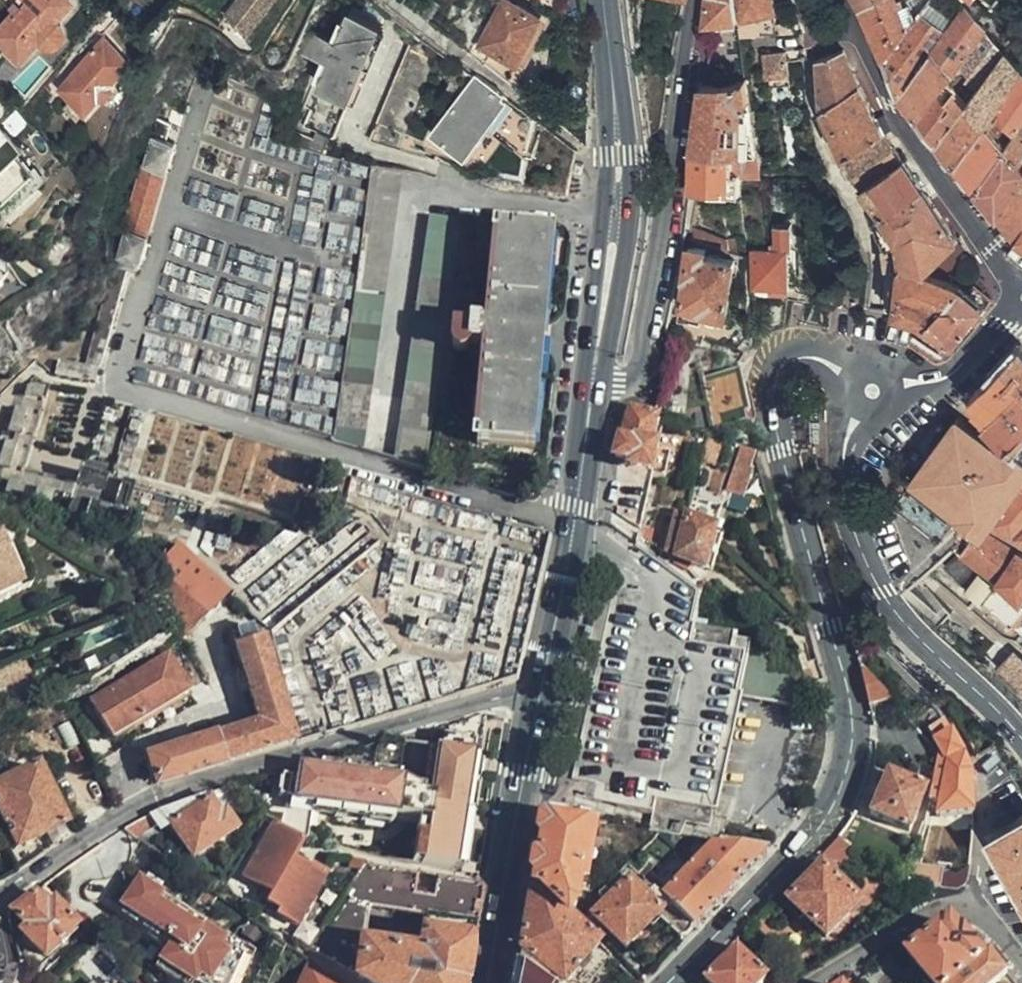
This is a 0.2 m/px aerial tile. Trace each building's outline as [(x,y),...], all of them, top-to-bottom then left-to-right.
[(26,2),(0,31),(0,44),(20,62),(39,40),(46,45),(55,44),(62,36),(59,26),(54,21),(71,2),(69,0),(24,0),(26,2)] [(228,13),(251,32),(277,0),(238,0),(228,13)] [(422,11),(431,19),(442,3),(438,0),(430,0),(422,11)] [(708,1),(708,8),(706,26),(710,26),(725,23),(738,21),(735,0),(708,0),(708,1)] [(772,0),(738,0),(742,21),(775,12),(772,0)] [(863,11),(885,0),(858,0),(863,11)] [(863,11),(886,58),(907,29),(897,0),(885,0),(863,11)] [(907,29),(911,24),(901,0),(897,0),(907,29)] [(924,5),(923,6),(920,11),(946,29),(955,17),(930,0),(928,0),(924,5)] [(482,64),(503,81),(514,63),(516,64),(538,22),(504,4),(480,45),(490,50),(482,64)] [(982,27),(963,6),(955,17),(946,29),(940,37),(929,52),(950,75),(984,30),(982,27)] [(339,49),(326,82),(308,132),(336,142),(382,18),(354,7),(339,49)] [(946,29),(920,11),(917,15),(940,37),(946,29)] [(907,29),(886,58),(887,59),(900,92),(929,52),(940,37),(917,15),(911,24),(907,29)] [(739,27),(739,25),(738,21),(725,23),(710,26),(711,33),(739,27)] [(538,22),(516,64),(523,67),(544,25),(538,22)] [(740,40),(750,39),(747,23),(739,25),(739,27),(740,40)] [(1004,52),(984,30),(950,75),(971,97),(1004,52)] [(105,38),(57,91),(69,102),(66,107),(76,117),(80,113),(82,115),(104,90),(112,91),(117,84),(117,76),(128,62),(105,38)] [(321,80),(326,82),(339,49),(315,40),(309,55),(328,61),(321,80)] [(845,49),(826,57),(819,60),(823,110),(863,85),(845,49)] [(369,141),(401,152),(433,60),(401,50),(369,141)] [(802,61),(802,51),(762,57),(765,82),(766,82),(768,91),(790,87),(789,77),(790,77),(788,63),(802,61)] [(929,52),(900,92),(919,116),(950,75),(929,52)] [(971,97),(990,118),(994,112),(997,107),(1021,73),(1021,72),(1004,52),(971,97)] [(997,107),(1018,129),(1021,123),(1021,73),(997,107)] [(950,75),(919,116),(939,140),(971,97),(950,75)] [(459,153),(503,97),(485,83),(475,76),(433,131),(459,153)] [(704,86),(690,196),(737,197),(737,179),(758,178),(745,80),(704,86)] [(863,85),(823,110),(832,135),(877,114),(868,97),(863,85)] [(971,97),(939,140),(957,162),(990,118),(971,97)] [(877,114),(832,135),(843,162),(886,134),(877,114)] [(990,118),(957,162),(966,173),(978,188),(1007,145),(1010,140),(990,118)] [(37,172),(31,166),(27,160),(29,157),(20,149),(23,145),(0,122),(0,206),(37,172)] [(1007,145),(1021,162),(1021,123),(1018,129),(1010,140),(1007,145)] [(151,128),(104,298),(87,361),(62,353),(57,368),(96,379),(126,267),(136,270),(144,243),(136,240),(152,178),(161,182),(170,155),(160,152),(165,134),(151,128)] [(886,134),(843,162),(860,190),(903,159),(886,134)] [(295,148),(326,157),(330,147),(298,137),(295,148)] [(978,188),(999,213),(1021,176),(1021,162),(1007,145),(978,188)] [(903,159),(860,190),(868,201),(870,200),(913,174),(903,159)] [(31,166),(37,172),(0,206),(0,221),(49,173),(38,160),(31,166)] [(402,175),(393,174),(372,171),(331,439),(361,448),(402,175)] [(922,187),(913,174),(870,200),(875,207),(881,215),(922,187)] [(999,213),(1018,237),(1021,231),(1021,176),(999,213)] [(942,217),(922,187),(881,215),(875,207),(869,211),(875,227),(882,241),(884,251),(942,217)] [(394,458),(425,468),(460,220),(431,215),(394,458)] [(884,251),(888,270),(923,271),(957,239),(942,217),(884,251)] [(479,328),(470,327),(467,351),(477,352),(477,346),(486,347),(477,443),(531,448),(553,230),(498,226),(488,322),(480,321),(479,328)] [(751,253),(751,258),(753,289),(771,288),(772,293),(788,293),(788,252),(790,252),(790,228),(774,228),(774,243),(770,244),(770,252),(751,253)] [(694,231),(692,242),(724,251),(724,239),(694,231)] [(724,251),(739,255),(736,238),(727,240),(724,239),(724,251)] [(728,316),(733,260),(704,257),(705,251),(689,250),(681,323),(704,327),(705,313),(728,316)] [(923,271),(888,270),(888,292),(943,306),(959,287),(923,271)] [(968,293),(959,287),(943,306),(888,292),(888,311),(896,313),(896,314),(929,325),(954,346),(990,300),(974,287),(968,293)] [(467,351),(470,327),(470,325),(456,323),(453,346),(457,353),(466,353),(466,351),(467,351)] [(1021,436),(1021,435),(1021,345),(1020,343),(982,388),(971,397),(991,417),(1011,437),(1016,431),(1021,436)] [(723,418),(750,412),(749,408),(741,369),(714,374),(723,418)] [(6,474),(19,478),(49,378),(36,375),(6,474)] [(650,445),(658,418),(640,413),(628,409),(614,457),(617,458),(612,497),(619,500),(617,518),(638,535),(647,472),(659,476),(667,451),(650,445)] [(948,532),(959,517),(978,530),(986,534),(993,523),(1021,484),(1021,444),(1018,440),(1021,436),(1016,431),(1011,437),(991,417),(983,424),(989,430),(983,437),(958,418),(912,481),(892,508),(940,543),(948,532)] [(722,443),(709,439),(703,463),(715,467),(722,443)] [(750,475),(758,451),(743,446),(730,489),(737,492),(743,473),(750,475)] [(120,533),(122,526),(137,483),(82,465),(78,479),(39,466),(35,482),(73,494),(68,511),(85,518),(83,523),(120,533)] [(993,523),(1016,534),(1019,532),(1021,534),(1021,484),(993,523)] [(705,565),(715,528),(692,517),(676,513),(668,554),(705,565)] [(269,629),(380,545),(360,519),(321,548),(302,523),(266,551),(270,556),(255,566),(251,561),(230,577),(269,629)] [(725,533),(715,528),(705,565),(715,569),(725,533)] [(14,537),(10,529),(0,533),(0,600),(30,586),(32,578),(20,551),(14,537)] [(1017,551),(986,534),(978,530),(963,552),(965,554),(997,577),(1000,580),(1017,551)] [(23,541),(14,537),(20,551),(23,541)] [(230,593),(181,544),(161,550),(155,559),(207,614),(230,593)] [(1017,551),(1000,580),(1021,597),(1021,554),(1017,551)] [(1000,580),(997,577),(993,581),(958,554),(942,570),(1019,637),(1021,633),(1021,597),(1000,580)] [(185,635),(207,614),(155,559),(152,564),(147,575),(146,592),(171,632),(181,628),(185,635)] [(169,781),(295,744),(260,627),(257,625),(233,630),(257,722),(146,754),(156,784),(169,781)] [(732,653),(743,656),(747,641),(735,639),(732,653)] [(85,701),(91,713),(98,709),(108,727),(112,734),(146,713),(190,689),(169,651),(85,701)] [(863,668),(858,666),(866,704),(889,698),(863,668)] [(98,709),(91,713),(100,731),(108,727),(98,709)] [(420,819),(413,864),(455,872),(480,728),(492,730),(494,716),(448,730),(445,749),(437,794),(429,793),(404,788),(318,772),(316,783),(297,779),(292,779),(289,799),(420,819)] [(971,772),(941,722),(929,730),(936,741),(932,744),(941,758),(928,811),(934,811),(934,816),(974,815),(975,803),(971,772)] [(455,872),(468,874),(492,730),(480,728),(455,872)] [(437,794),(445,749),(437,747),(429,793),(437,794)] [(320,762),(318,772),(404,788),(405,776),(320,762)] [(0,782),(0,815),(15,848),(65,824),(36,765),(0,782)] [(299,769),(297,779),(316,783),(318,772),(299,769)] [(907,835),(926,794),(887,774),(869,814),(907,835)] [(279,798),(289,799),(292,779),(283,777),(279,798)] [(217,799),(229,793),(223,789),(203,796),(217,816),(223,812),(225,811),(217,799)] [(651,801),(673,806),(675,794),(653,790),(651,801)] [(203,796),(155,810),(166,826),(169,824),(191,854),(233,827),(223,812),(217,816),(203,796)] [(678,837),(680,827),(669,825),(673,806),(651,801),(648,813),(647,821),(645,832),(678,837)] [(669,825),(680,827),(681,820),(675,819),(678,808),(673,806),(669,825)] [(155,810),(145,816),(151,826),(156,833),(166,826),(155,810)] [(595,838),(598,824),(546,815),(532,894),(562,919),(568,913),(569,914),(576,883),(578,874),(591,876),(592,875),(599,876),(601,864),(604,865),(609,841),(595,838)] [(145,816),(124,827),(135,836),(151,826),(145,816)] [(305,841),(274,821),(240,878),(259,889),(277,860),(287,844),(299,852),(305,841)] [(993,840),(1019,884),(1014,887),(1021,900),(1021,823),(993,840)] [(839,839),(817,859),(848,866),(850,849),(839,839)] [(766,852),(714,843),(659,896),(695,925),(766,852)] [(287,844),(277,860),(322,890),(328,881),(294,860),(299,852),(287,844)] [(328,881),(322,890),(339,900),(363,865),(365,862),(345,859),(328,881)] [(259,889),(272,896),(303,915),(322,890),(277,860),(259,889)] [(478,884),(368,866),(326,928),(321,926),(303,915),(294,927),(288,936),(304,948),(306,947),(360,982),(459,982),(478,884)] [(695,925),(659,896),(645,885),(639,892),(627,881),(632,874),(623,866),(595,896),(600,902),(587,916),(580,910),(573,918),(618,954),(632,939),(636,943),(661,919),(683,937),(695,925)] [(859,905),(822,866),(788,900),(824,938),(859,905)] [(252,955),(148,876),(146,878),(140,873),(113,911),(165,947),(153,965),(178,982),(240,982),(252,955)] [(589,886),(591,876),(578,874),(576,883),(589,886)] [(322,890),(303,915),(321,926),(339,900),(322,890)] [(18,903),(12,909),(27,927),(22,932),(43,955),(75,926),(52,900),(45,906),(33,892),(18,903)] [(532,894),(524,938),(519,967),(540,982),(585,982),(608,957),(562,919),(532,894)] [(277,916),(294,927),(303,915),(272,896),(267,903),(280,911),(277,916)] [(946,924),(906,953),(931,982),(994,982),(1006,973),(987,948),(974,935),(967,930),(946,924)] [(735,950),(702,981),(703,982),(762,982),(764,981),(735,950)] [(298,982),(335,982),(304,963),(298,982)] [(519,967),(516,982),(540,982),(519,967)] [(1006,973),(994,982),(1013,982),(1006,973)]
